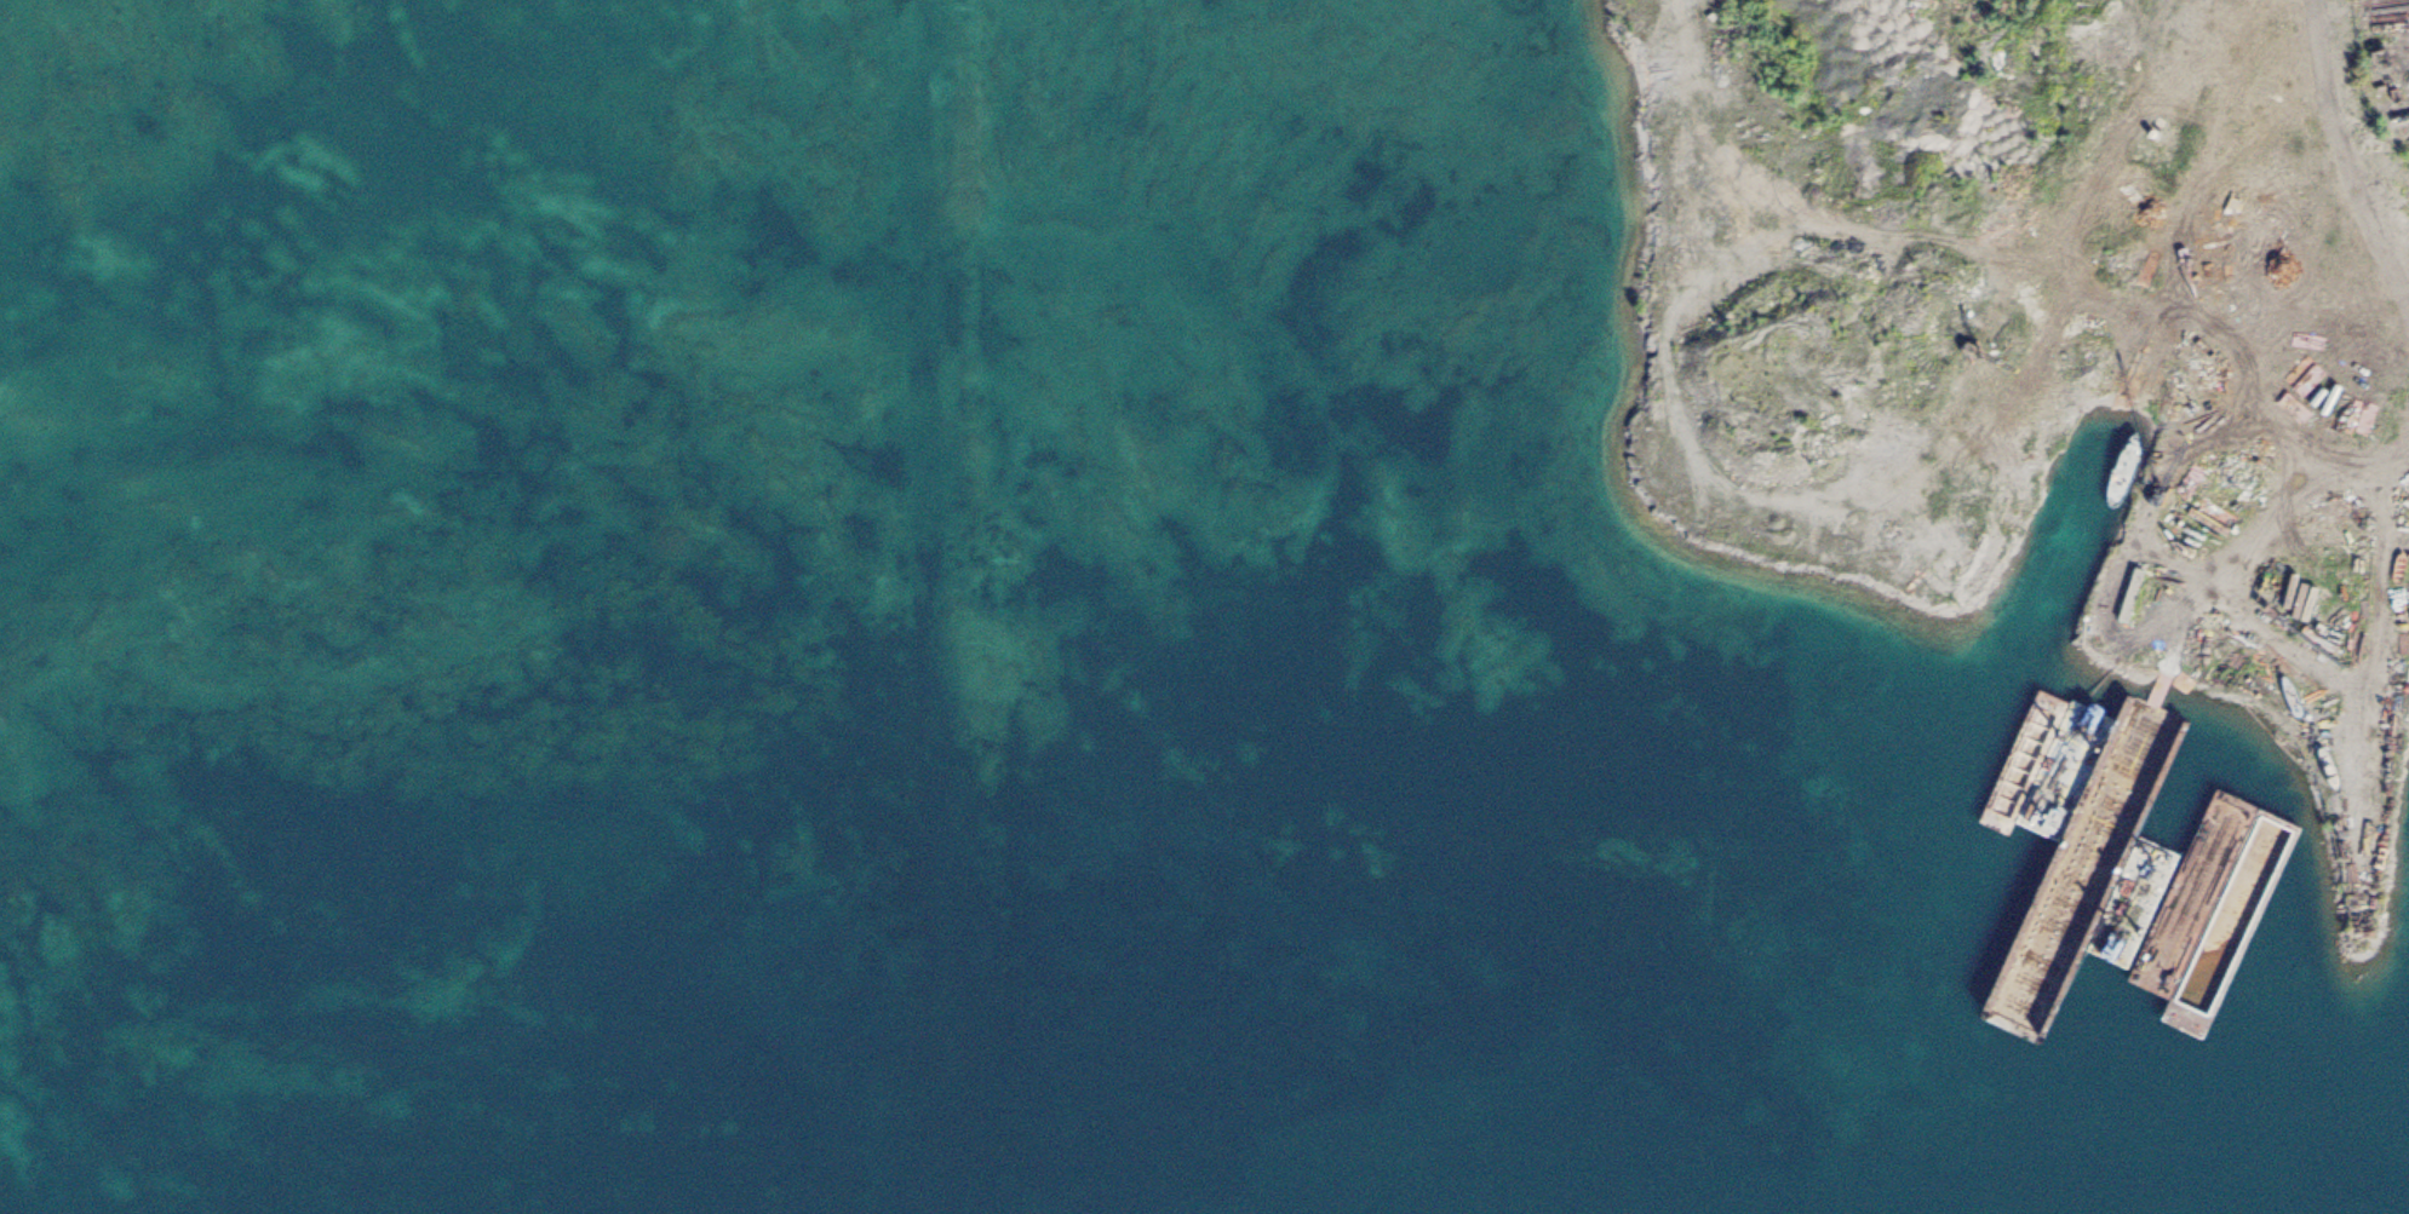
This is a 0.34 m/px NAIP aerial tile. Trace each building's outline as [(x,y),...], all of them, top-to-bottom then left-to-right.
[(2188,973),(2217,848),(2180,839),(2178,828),(2190,779),(2183,742),(2153,735),(2146,736),(2145,736),(2071,750),(2054,822),(2096,832),(2098,844),(2093,865),(2102,912),(2142,921),(2138,937),(2142,962),(2188,973)]
